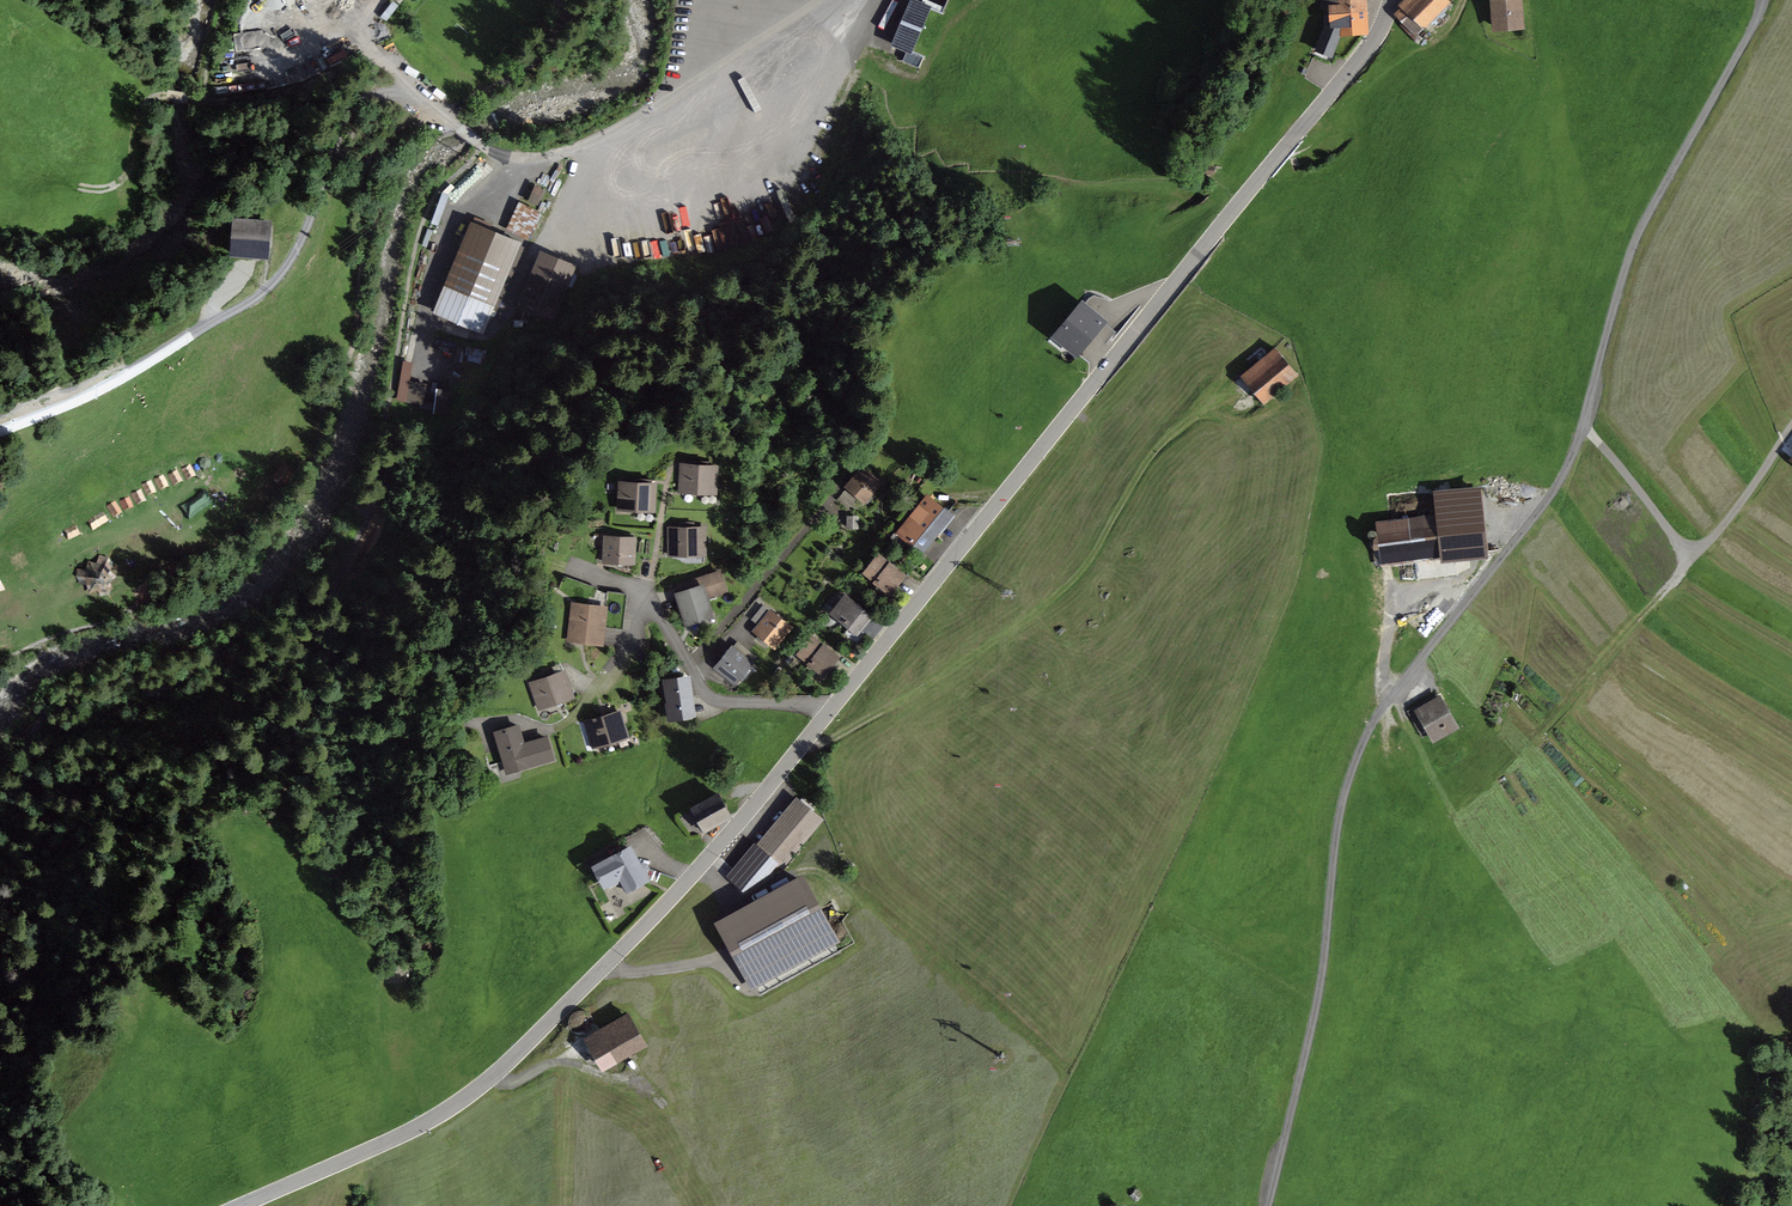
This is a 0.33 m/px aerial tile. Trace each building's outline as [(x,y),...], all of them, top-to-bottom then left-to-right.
[(955,18),(913,0),(912,0),(893,44),(936,62),(955,18)] [(1331,4),(1332,27),(1326,28),(1319,42),(1328,46),(1336,29),(1338,29),(1339,33),(1366,31),(1364,0),(1323,0),(1323,4),(1331,4)] [(1415,35),(1449,2),(1447,0),(1405,0),(1399,5),(1404,10),(1397,17),(1415,35)] [(1519,1),(1493,3),(1494,27),(1521,25),(1519,1)] [(543,206),(549,191),(539,188),(533,203),(543,206)] [(507,228),(530,238),(542,212),(519,202),(507,228)] [(266,223),(236,221),(234,254),(264,255),(266,223)] [(515,243),(473,226),(438,310),(480,328),(515,243)] [(570,266),(543,255),(522,305),(550,316),(570,266)] [(1102,321),(1082,305),(1057,336),(1089,363),(1114,332),(1102,321)] [(464,364),(469,350),(459,346),(453,360),(464,364)] [(1297,373),(1275,348),(1241,377),(1263,402),(1297,373)] [(472,349),(469,360),(482,364),(485,353),(472,349)] [(410,381),(413,363),(403,361),(397,400),(425,405),(428,384),(410,381)] [(435,413),(448,413),(449,389),(436,388),(435,413)] [(716,467),(682,465),(680,490),(715,492),(716,467)] [(878,483),(862,469),(848,486),(864,499),(878,483)] [(654,484),(620,483),(619,508),(653,509),(654,484)] [(948,513),(926,496),(898,531),(908,539),(903,544),(909,549),(914,544),(923,551),(934,536),(935,537),(940,531),(936,528),(948,513)] [(1437,514),(1377,522),(1380,543),(1379,547),(1376,548),(1374,548),(1376,563),(1382,563),(1442,555),(1437,514)] [(144,528),(126,536),(134,551),(151,542),(144,528)] [(703,528),(670,529),(670,554),(704,554),(703,528)] [(634,539),(605,537),(604,561),(633,562),(634,539)] [(902,576),(878,556),(865,572),(890,591),(902,576)] [(701,588),(678,595),(686,621),(710,614),(704,597),(725,591),(719,572),(698,579),(701,588)] [(845,597),(833,612),(857,632),(869,617),(845,597)] [(604,609),(574,605),(571,632),(585,634),(584,640),(600,642),(604,609)] [(755,630),(774,646),(789,627),(771,612),(755,630)] [(812,638),(799,653),(823,673),(836,658),(812,638)] [(732,648),(717,666),(735,682),(751,663),(756,656),(749,650),(743,657),(732,648)] [(563,672),(531,683),(539,707),(571,696),(563,672)] [(668,696),(668,699),(692,696),(690,686),(686,687),(685,677),(666,680),(666,677),(662,678),(664,696),(668,696)] [(1456,726),(1438,694),(1423,703),(1424,706),(1417,710),(1415,707),(1408,711),(1422,736),(1429,732),(1434,739),(1456,726)] [(692,696),(668,699),(669,702),(666,703),(668,718),(695,714),(692,696)] [(619,712),(587,722),(594,746),(626,737),(619,712)] [(517,726),(496,733),(506,765),(515,762),(517,769),(552,758),(546,738),(523,745),(517,726)] [(718,794),(697,805),(697,806),(693,808),(704,829),(730,815),(718,794)] [(820,820),(796,800),(758,846),(781,865),(820,820)] [(629,848),(595,866),(605,884),(621,876),(624,882),(623,886),(625,889),(629,891),(633,889),(634,885),(646,879),(643,873),(647,872),(648,867),(646,864),(642,862),(638,864),(629,848)] [(821,907),(802,874),(714,921),(732,955),(750,989),(839,941),(821,907)] [(627,1014),(586,1038),(603,1067),(645,1043),(627,1014)]
